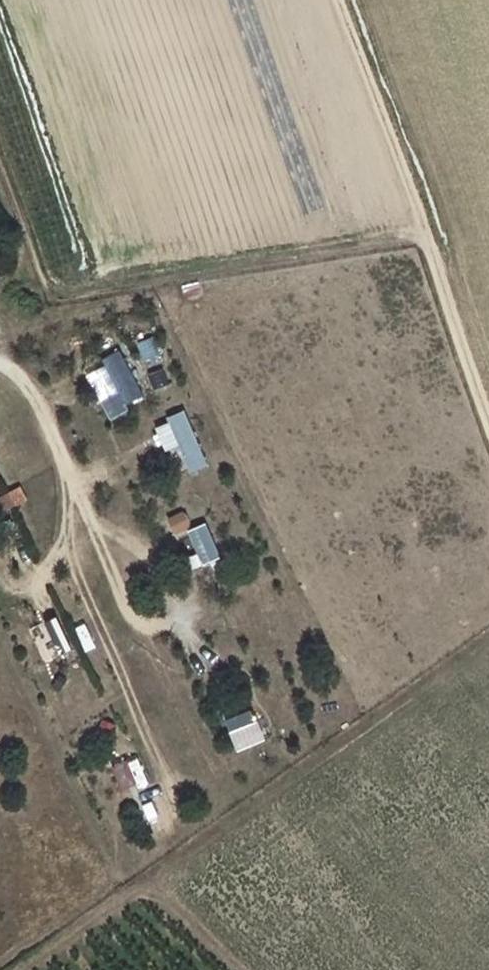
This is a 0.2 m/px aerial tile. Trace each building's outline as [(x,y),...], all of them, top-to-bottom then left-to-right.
[(88,366),(108,413),(142,399),(122,352),(88,366)] [(190,473),(209,465),(186,412),(154,426),(166,452),(178,446),(190,473)] [(179,536),(192,570),(221,559),(208,525),(179,536)]
